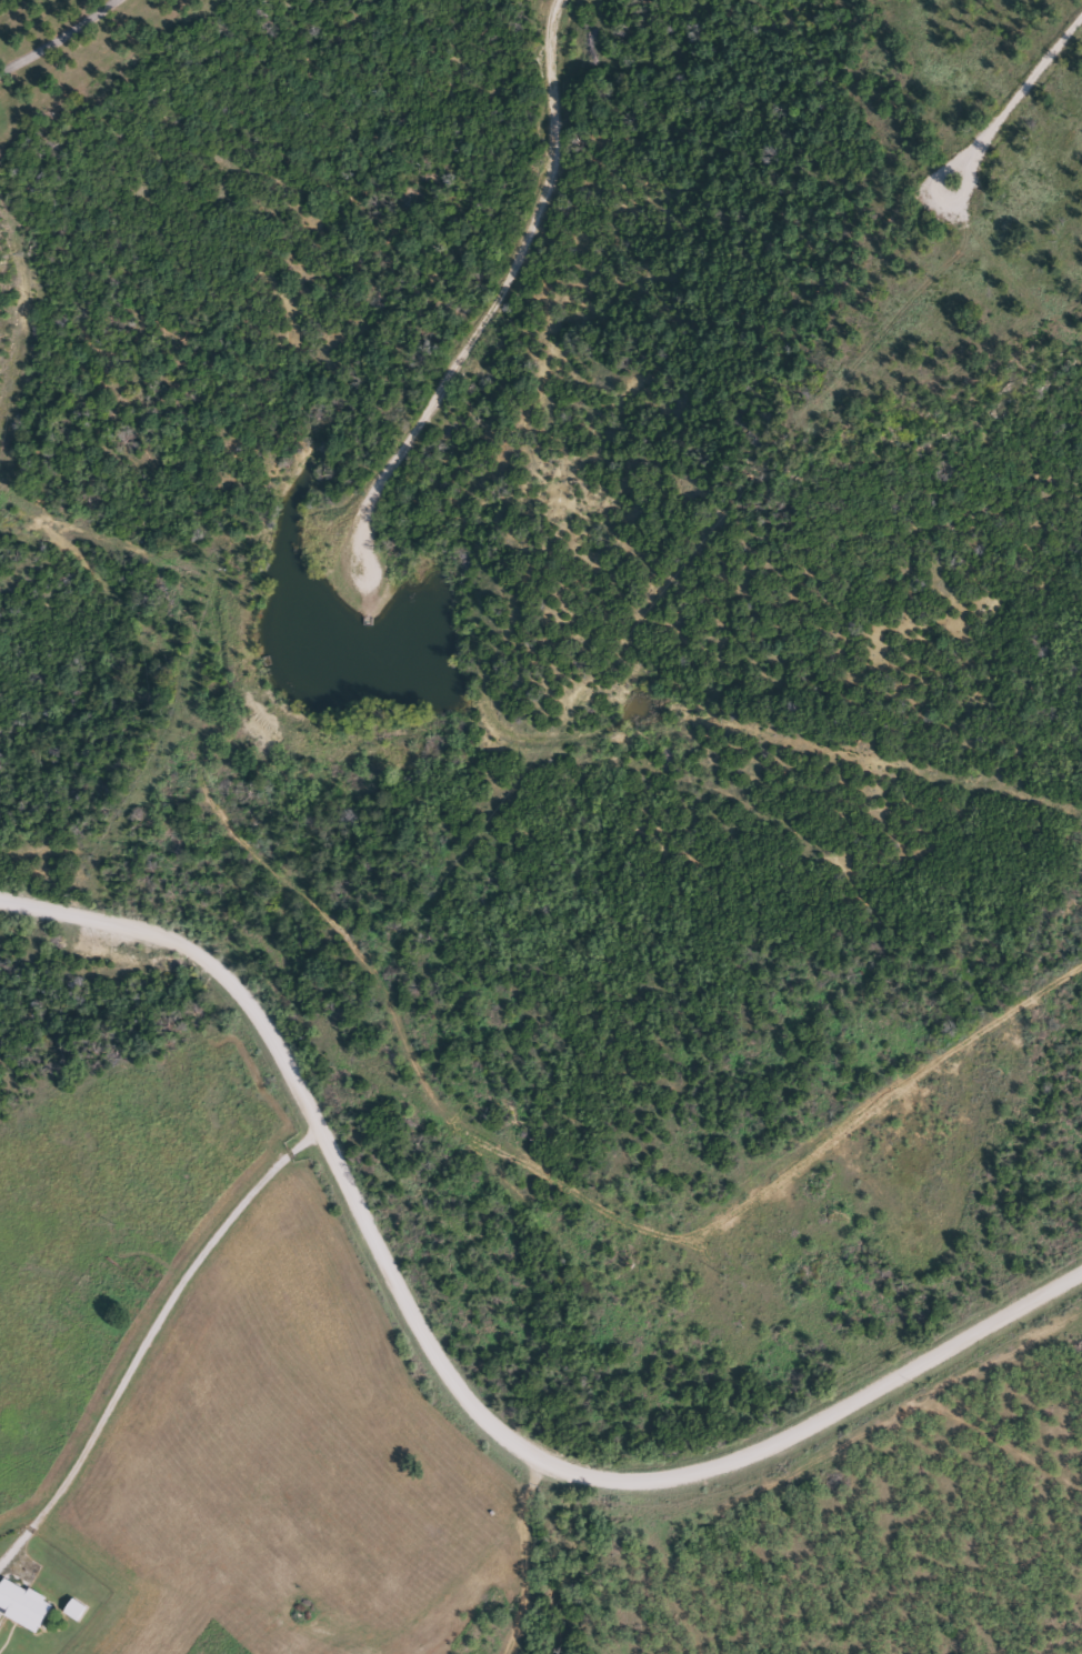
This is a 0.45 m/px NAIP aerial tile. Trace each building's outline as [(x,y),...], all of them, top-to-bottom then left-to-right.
[(43,1626),(43,1587),(0,1587),(0,1626),(43,1626)]
